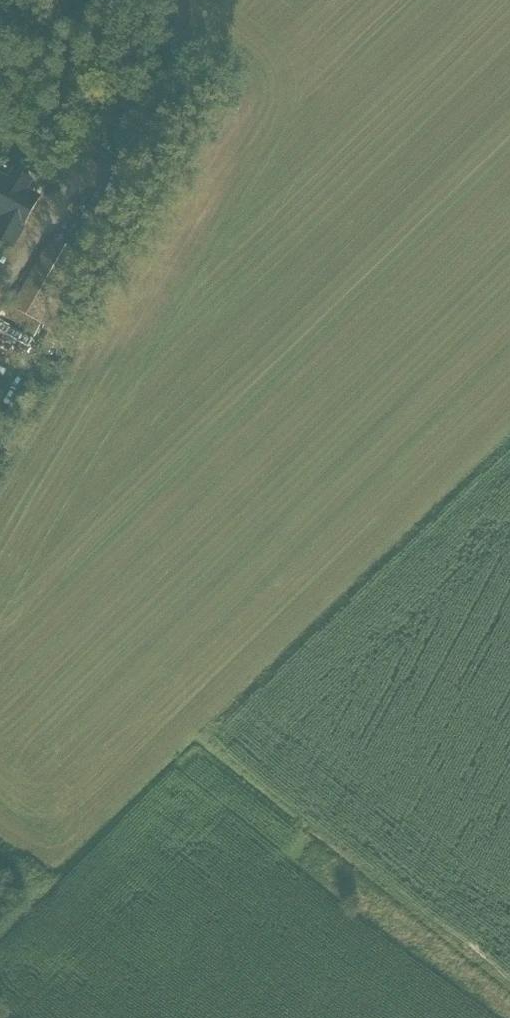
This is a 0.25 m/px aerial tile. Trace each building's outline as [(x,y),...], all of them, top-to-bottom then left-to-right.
[(4,216),(0,223),(0,240),(13,247),(23,230),(38,203),(23,195),(25,191),(31,180),(12,169),(6,180),(0,176),(0,214),(4,216)]
